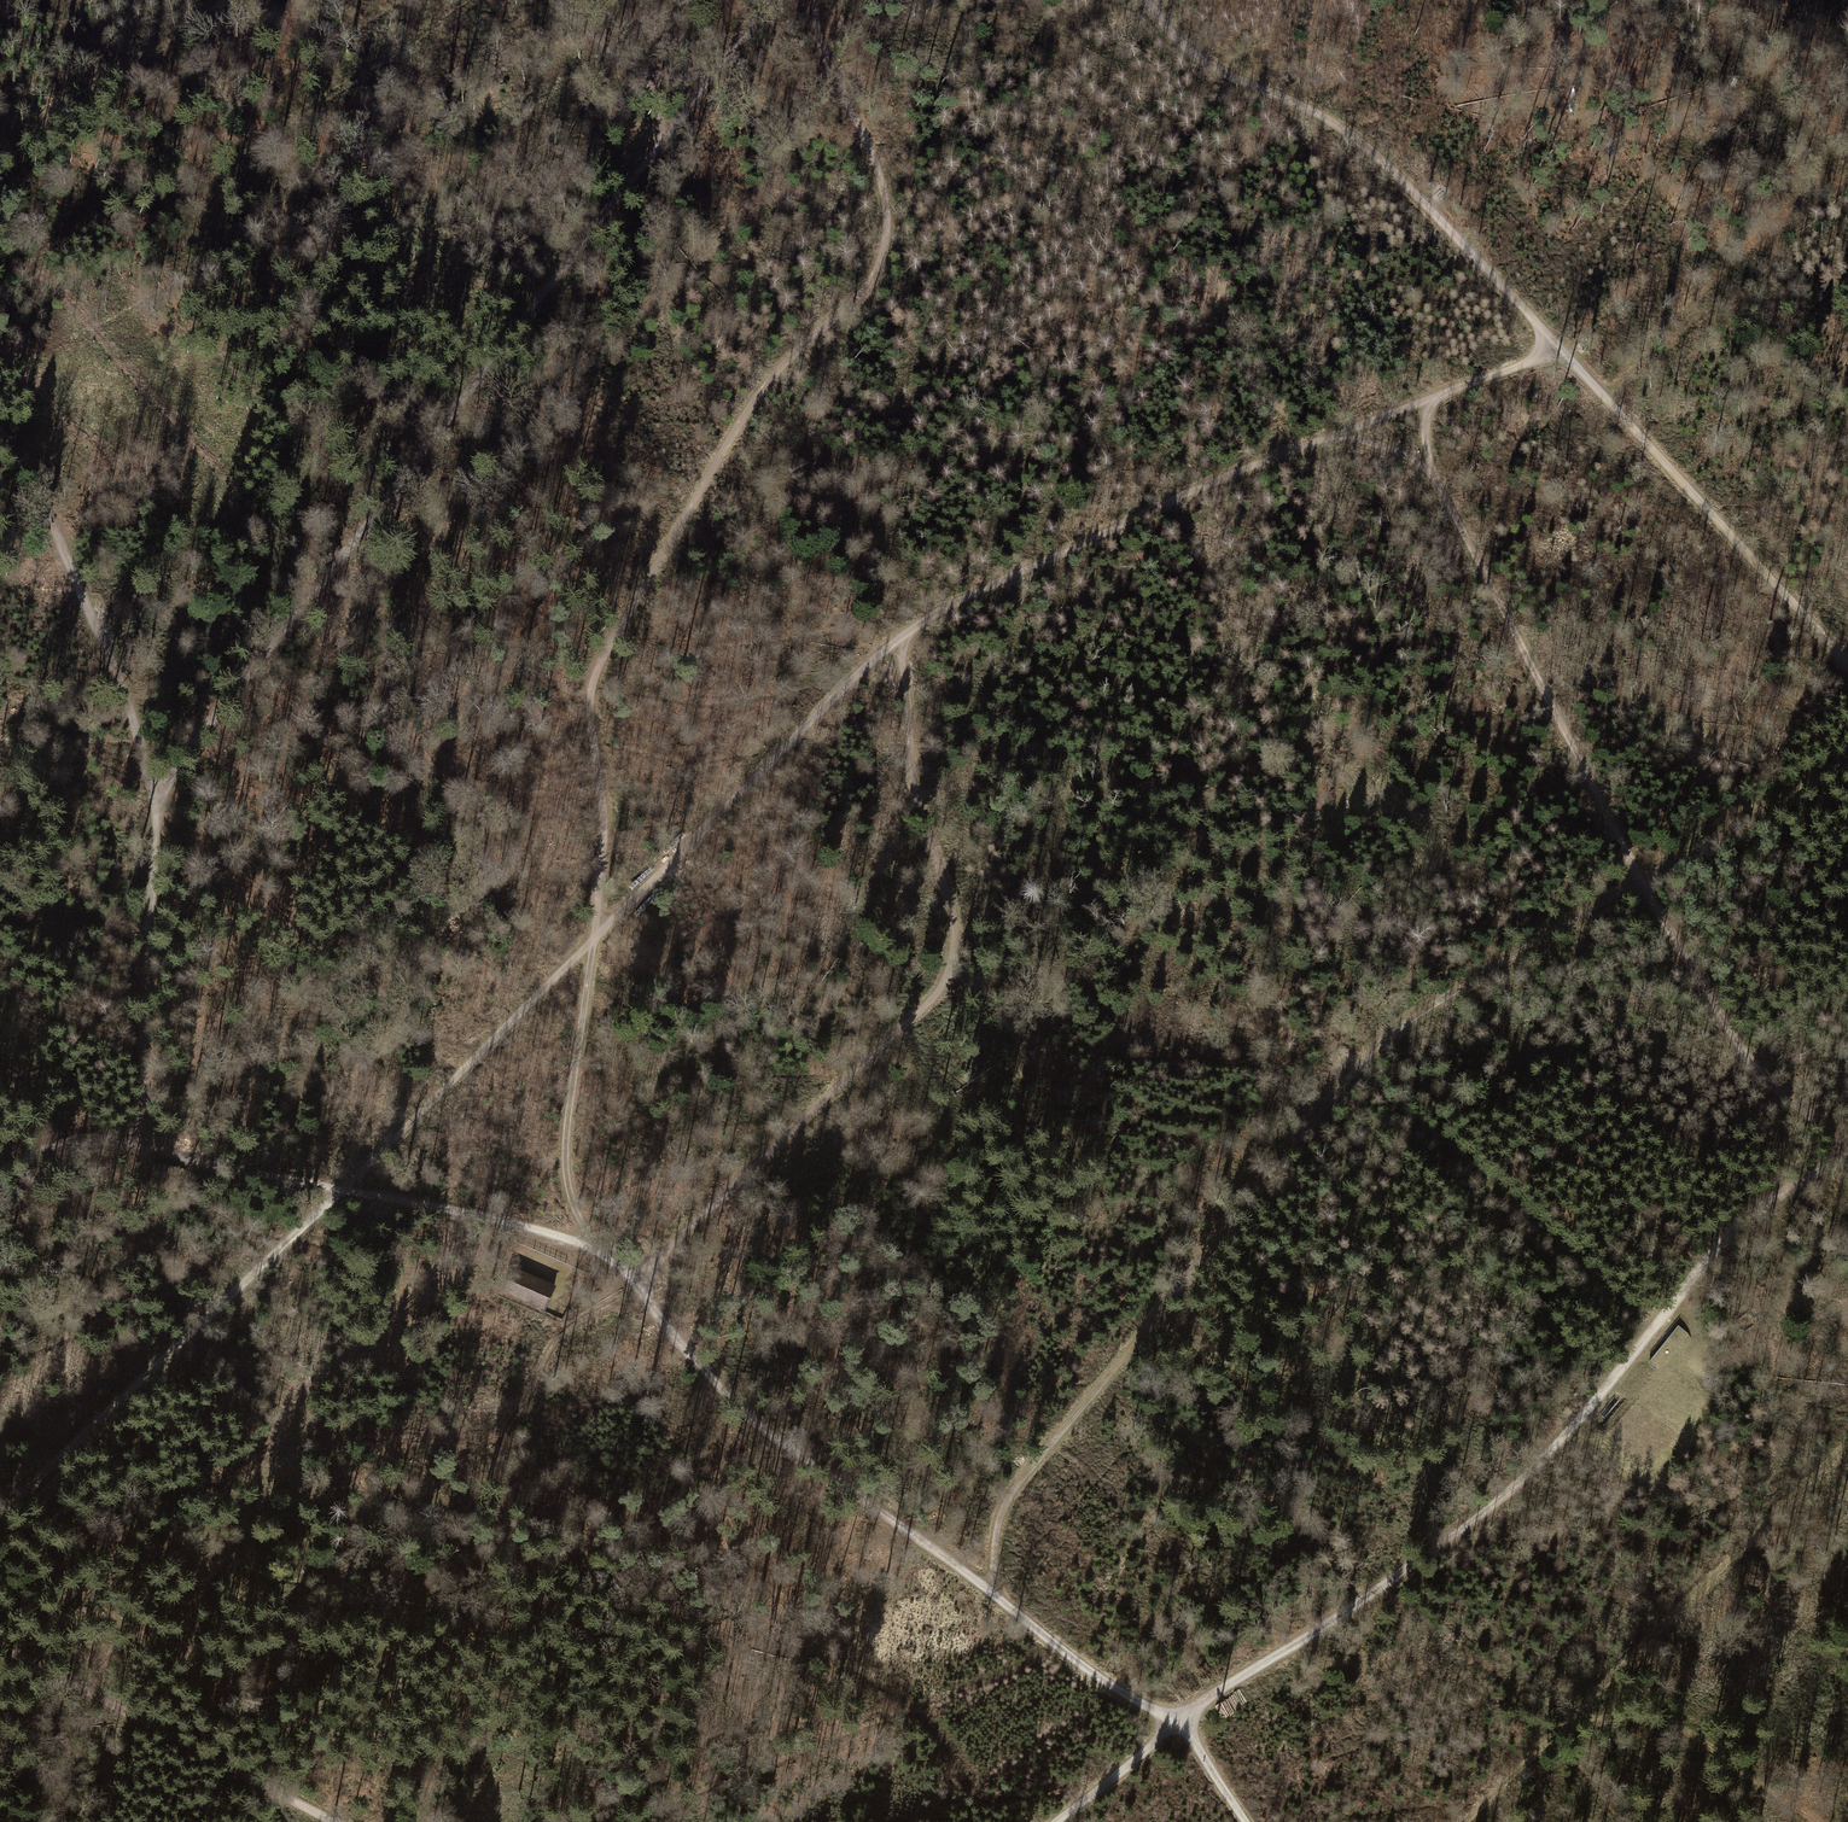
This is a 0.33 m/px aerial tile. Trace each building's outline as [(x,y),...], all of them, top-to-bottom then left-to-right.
[(556,1287),(513,1268),(503,1292),(546,1310),(556,1287)]
